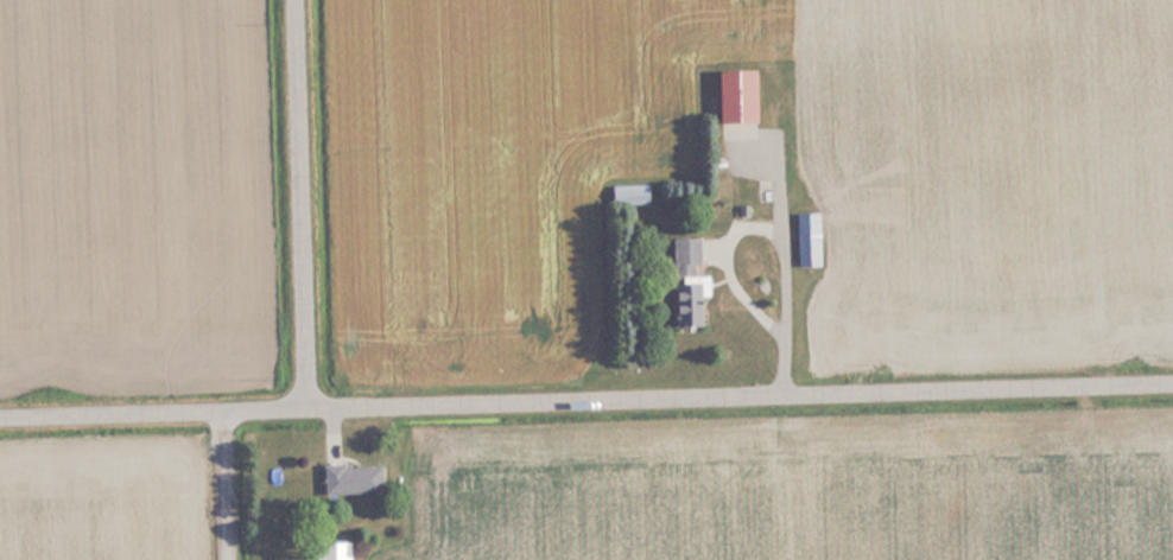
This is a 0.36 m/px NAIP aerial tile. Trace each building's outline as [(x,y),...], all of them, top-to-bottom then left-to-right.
[(751,70),(711,70),(711,121),(751,121),(751,70)] [(794,213),(794,267),(816,267),(816,213),(794,213)] [(695,238),(667,239),(670,324),(696,324),(696,296),(705,296),(705,275),(696,275),(695,238)] [(318,466),(319,495),(377,493),(376,464),(318,466)] [(350,542),(312,542),(312,559),(350,559),(350,542)]
